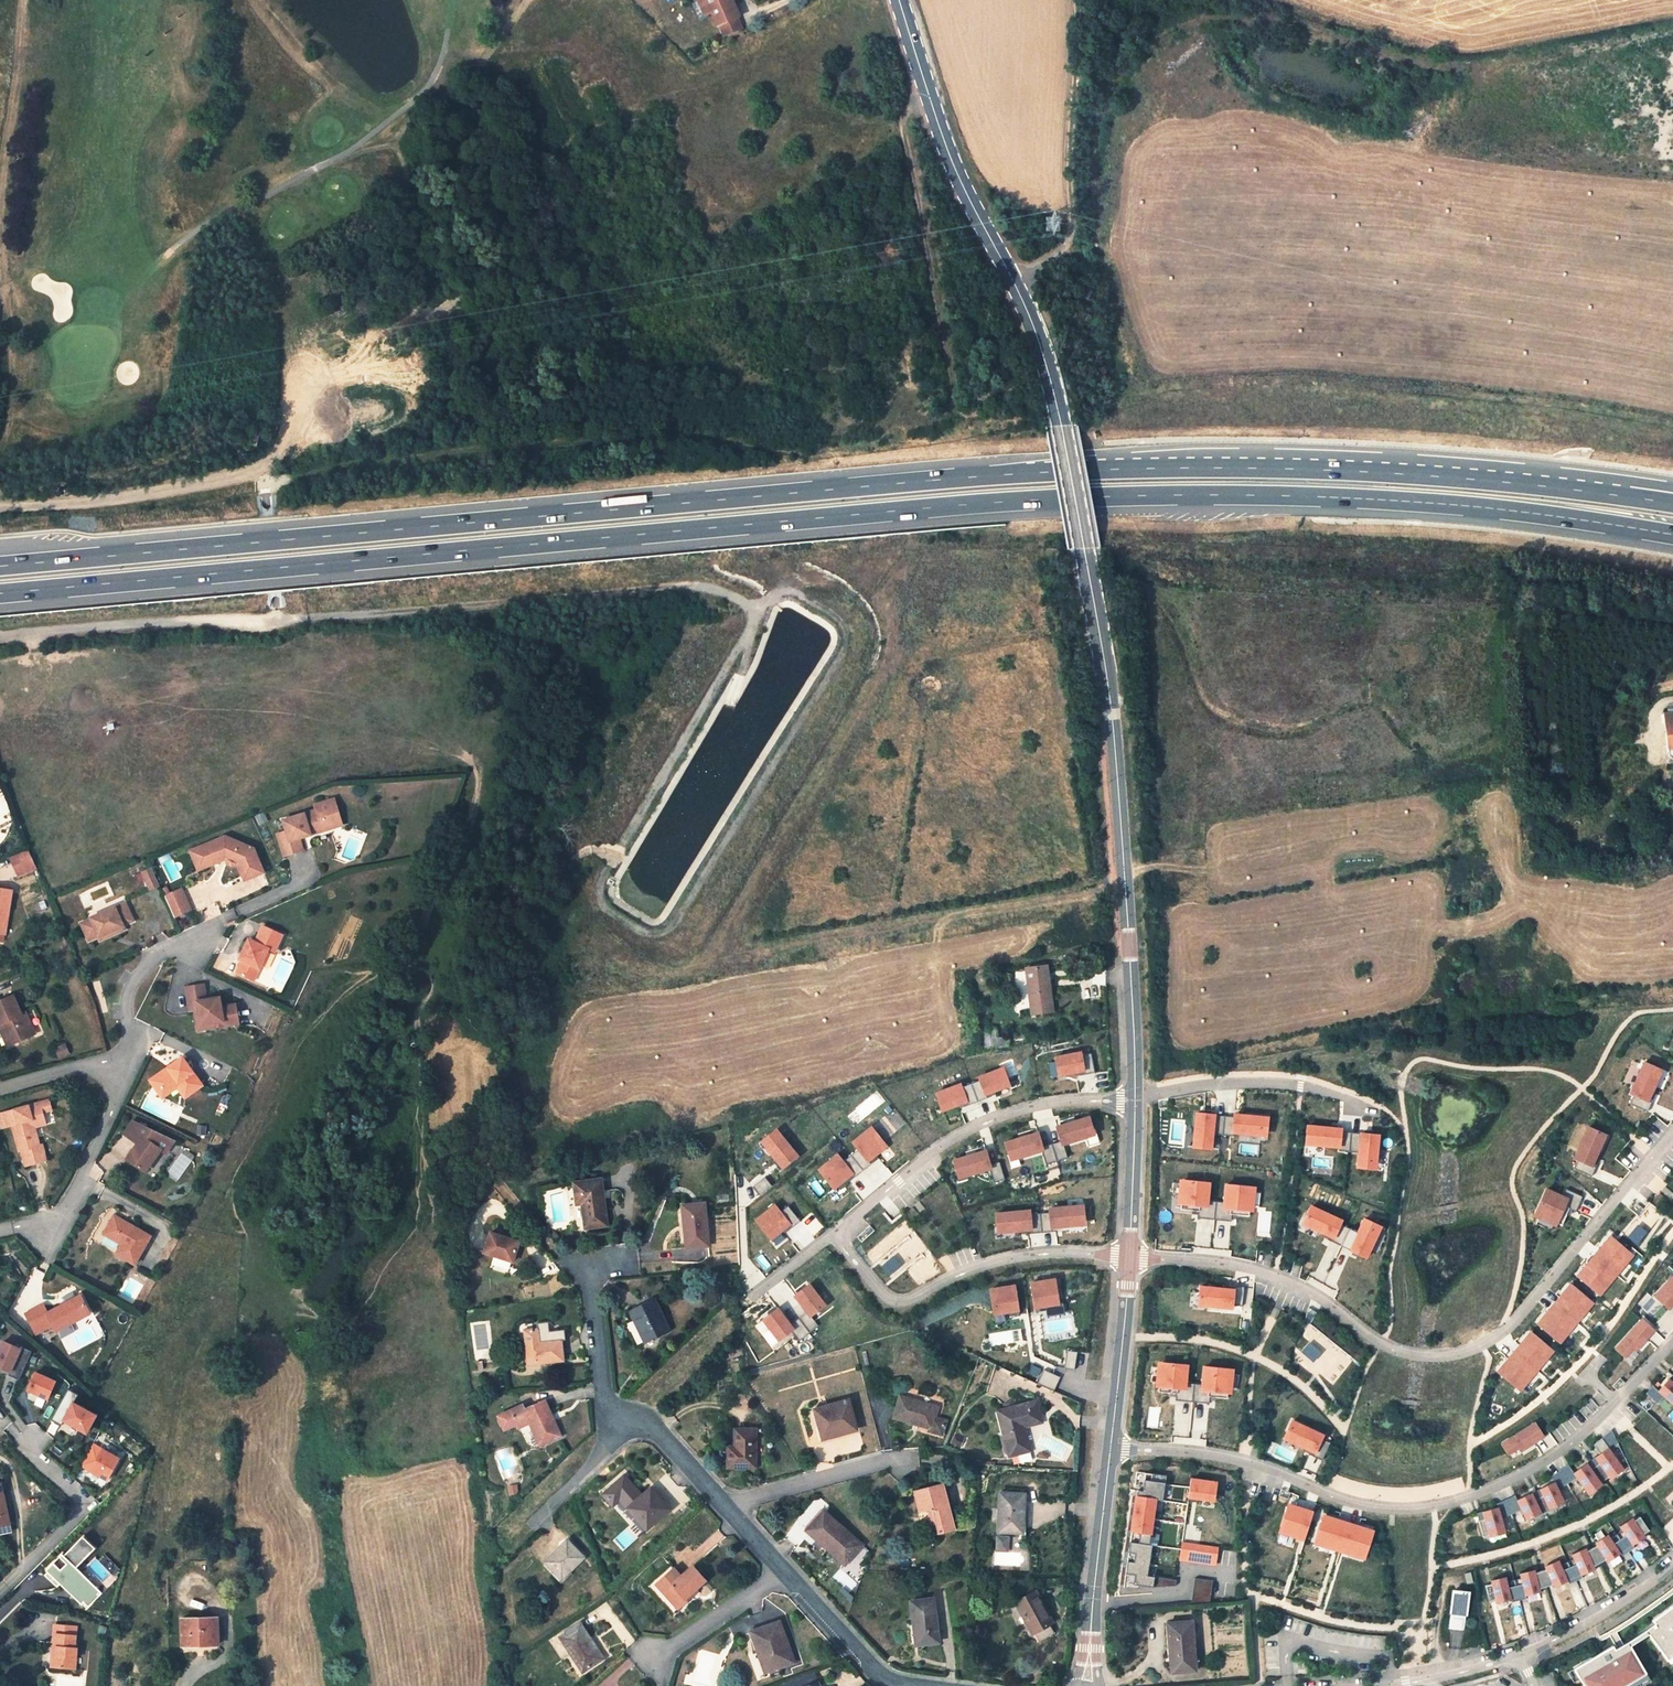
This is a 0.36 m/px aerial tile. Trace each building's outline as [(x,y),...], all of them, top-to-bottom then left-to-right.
[(701,12),(707,9),(715,26),(738,16),(732,0),(696,0),(701,12)] [(341,819),(334,799),(314,805),(315,810),(283,820),(286,831),(277,834),(284,857),(303,850),(299,838),(311,835),(309,831),(326,825),(326,823),(341,819)] [(309,831),(311,835),(343,825),(341,819),(326,823),(326,825),(309,831)] [(225,837),(197,848),(205,868),(225,860),(227,864),(232,866),(237,865),(244,881),(264,873),(254,849),(225,837)] [(197,848),(189,851),(197,871),(205,868),(197,848)] [(14,865),(33,858),(29,849),(10,857),(14,865)] [(18,875),(37,868),(33,858),(14,865),(18,875)] [(152,868),(142,872),(150,890),(160,886),(152,868)] [(180,888),(164,896),(167,903),(184,895),(180,888)] [(0,890),(0,942),(2,943),(4,934),(5,935),(12,893),(0,890)] [(184,895),(167,903),(174,917),(190,910),(184,895)] [(91,918),(81,922),(88,939),(98,935),(99,936),(123,926),(123,925),(133,921),(126,903),(116,908),(115,906),(91,917),(91,918)] [(282,935),(263,926),(255,943),(249,940),(242,954),(245,955),(237,973),(250,979),(256,967),(259,968),(268,949),(274,952),(282,935)] [(1027,969),(1029,983),(1033,1014),(1052,1011),(1048,980),(1046,966),(1027,969)] [(259,968),(256,967),(250,979),(253,981),(259,968)] [(203,985),(186,988),(190,1010),(194,1010),(199,1009),(201,1025),(221,1022),(222,1026),(237,1024),(234,1005),(220,1008),(218,998),(205,1001),(203,985)] [(0,1003),(0,1027),(3,1025),(12,1044),(34,1034),(25,1013),(21,1015),(13,997),(0,1003)] [(199,1009),(194,1010),(198,1030),(222,1026),(221,1022),(201,1025),(199,1009)] [(0,1027),(0,1029),(8,1046),(12,1044),(3,1025),(0,1027)] [(998,1048),(996,1030),(983,1032),(985,1050),(998,1048)] [(997,1039),(998,1048),(1009,1047),(1008,1037),(997,1039)] [(1082,1051),(1055,1056),(1059,1076),(1076,1073),(1076,1076),(1094,1073),(1091,1054),(1084,1056),(1082,1051)] [(182,1057),(150,1081),(158,1093),(175,1080),(179,1085),(183,1083),(191,1094),(203,1085),(182,1057)] [(1643,1061),(1629,1094),(1633,1096),(1630,1104),(1648,1111),(1653,1100),(1650,1099),(1663,1070),(1643,1061)] [(1004,1067),(978,1076),(980,1081),(964,1087),(961,1082),(935,1092),(943,1112),(967,1103),(969,1105),(987,1098),(986,1096),(1012,1086),(1004,1067)] [(175,1080),(158,1093),(162,1098),(177,1087),(185,1098),(191,1094),(183,1083),(179,1085),(175,1080)] [(49,1100),(40,1103),(42,1113),(51,1110),(49,1100)] [(40,1103),(14,1110),(3,1112),(7,1126),(11,1125),(18,1152),(21,1151),(25,1166),(46,1161),(41,1145),(39,1146),(34,1127),(32,1120),(43,1117),(42,1113),(40,1103)] [(1195,1112),(1192,1148),(1213,1150),(1215,1133),(1268,1137),(1270,1116),(1235,1113),(1234,1117),(1195,1112)] [(1005,1141),(1010,1161),(1043,1152),(1046,1164),(1068,1158),(1064,1146),(1096,1135),(1091,1115),(1056,1126),(1061,1142),(1045,1146),(1040,1131),(1005,1141)] [(43,1117),(32,1120),(34,1127),(45,1124),(43,1117)] [(155,1148),(162,1138),(133,1123),(123,1136),(137,1146),(126,1162),(144,1174),(160,1152),(155,1148)] [(1307,1124),(1305,1145),(1340,1148),(1340,1151),(1358,1153),(1356,1168),(1377,1170),(1381,1134),(1343,1132),(1343,1128),(1307,1124)] [(872,1126),(852,1142),(858,1150),(844,1161),(837,1153),(817,1169),(835,1191),(846,1181),(848,1183),(879,1157),(877,1156),(889,1146),(872,1126)] [(1588,1126),(1573,1159),(1578,1161),(1574,1169),(1592,1177),(1597,1164),(1595,1163),(1607,1134),(1588,1126)] [(777,1129),(760,1142),(776,1161),(774,1162),(780,1170),(782,1169),(782,1170),(800,1156),(777,1129)] [(173,1144),(162,1138),(155,1148),(160,1152),(165,1155),(173,1144)] [(952,1158),(958,1180),(991,1170),(994,1182),(1005,1179),(1000,1162),(992,1164),(987,1149),(952,1158)] [(606,1226),(600,1179),(573,1183),(576,1205),(582,1204),(585,1228),(606,1226)] [(1179,1179),(1178,1204),(1183,1205),(1182,1209),(1199,1211),(1198,1217),(1231,1221),(1231,1214),(1249,1216),(1250,1212),(1254,1212),(1257,1186),(1226,1183),(1223,1202),(1210,1201),(1211,1182),(1179,1179)] [(1546,1188),(1533,1217),(1539,1219),(1537,1224),(1550,1229),(1552,1225),(1556,1227),(1558,1224),(1562,1225),(1569,1207),(1575,1210),(1582,1196),(1567,1190),(1564,1195),(1546,1188)] [(775,1203),(755,1220),(776,1245),(785,1238),(783,1235),(800,1221),(788,1206),(782,1212),(775,1203)] [(707,1247),(704,1204),(682,1206),(686,1248),(707,1247)] [(1031,1209),(996,1212),(998,1234),(1021,1231),(1021,1234),(1062,1230),(1061,1228),(1087,1226),(1085,1204),(1049,1207),(1049,1213),(1032,1214),(1031,1209)] [(1311,1205),(1302,1225),(1324,1235),(1323,1237),(1368,1260),(1383,1226),(1364,1217),(1356,1232),(1342,1225),(1344,1220),(1311,1205)] [(1271,1212),(1259,1212),(1258,1233),(1270,1233),(1271,1212)] [(133,1265),(149,1237),(112,1217),(102,1235),(120,1245),(114,1255),(133,1265)] [(1649,1232),(1638,1226),(1626,1239),(1638,1247),(1649,1232)] [(520,1241),(491,1232),(484,1252),(513,1262),(520,1241)] [(1610,1235),(1577,1276),(1600,1296),(1634,1255),(1610,1235)] [(1653,1296),(1669,1310),(1671,1308),(1672,1310),(1672,1276),(1672,1275),(1653,1296)] [(1056,1277),(1030,1282),(1035,1310),(1061,1306),(1056,1277)] [(778,1307),(762,1320),(779,1342),(793,1332),(799,1341),(819,1326),(811,1317),(827,1305),(810,1282),(794,1296),(806,1313),(792,1324),(778,1307)] [(1570,1282),(1537,1323),(1560,1344),(1594,1303),(1570,1282)] [(1016,1284),(990,1288),(994,1316),(1020,1311),(1016,1284)] [(1200,1286),(1198,1306),(1234,1310),(1236,1288),(1200,1286)] [(55,1333),(88,1315),(79,1297),(46,1315),(41,1306),(24,1316),(35,1335),(51,1326),(55,1333)] [(668,1330),(654,1301),(631,1312),(645,1341),(668,1330)] [(1642,1318),(1615,1349),(1625,1358),(1634,1349),(1636,1352),(1655,1330),(1642,1318)] [(529,1364),(562,1360),(560,1340),(539,1342),(538,1330),(525,1331),(529,1364)] [(1530,1330),(1497,1371),(1521,1392),(1555,1352),(1530,1330)] [(3,1342),(0,1349),(0,1368),(10,1372),(8,1376),(19,1380),(32,1352),(21,1347),(20,1349),(3,1342)] [(1323,1353),(1310,1343),(1302,1351),(1313,1362),(1323,1353)] [(1075,1368),(1078,1351),(1070,1349),(1067,1367),(1075,1368)] [(1160,1387),(1159,1392),(1176,1393),(1176,1400),(1209,1403),(1210,1396),(1227,1398),(1228,1393),(1232,1394),(1235,1369),(1203,1365),(1201,1384),(1188,1383),(1189,1364),(1157,1362),(1156,1387),(1160,1387)] [(1040,1382),(1055,1389),(1061,1376),(1045,1369),(1040,1382)] [(55,1382),(36,1373),(28,1390),(47,1399),(55,1382)] [(506,1389),(503,1373),(491,1376),(495,1391),(506,1389)] [(1645,1394),(1656,1405),(1663,1398),(1672,1407),(1672,1373),(1657,1391),(1652,1386),(1645,1394)] [(78,1395),(68,1389),(51,1420),(61,1425),(64,1421),(86,1433),(96,1416),(73,1404),(78,1395)] [(893,1417),(931,1429),(930,1432),(944,1436),(948,1421),(934,1418),(937,1408),(900,1396),(893,1417)] [(848,1401),(814,1410),(822,1439),(856,1430),(848,1401)] [(1036,1401),(998,1411),(1009,1455),(1030,1450),(1024,1427),(1041,1422),(1036,1401)] [(1189,1437),(1192,1402),(1175,1401),(1172,1435),(1189,1437)] [(560,1436),(544,1402),(524,1410),(521,1406),(498,1416),(504,1429),(515,1424),(526,1419),(529,1423),(539,1445),(560,1436)] [(516,1428),(529,1423),(526,1419),(515,1424),(516,1428)] [(1292,1419),(1283,1439),(1306,1450),(1305,1452),(1321,1459),(1330,1443),(1322,1439),(1324,1435),(1292,1419)] [(1535,1421),(1501,1443),(1508,1456),(1519,1449),(1521,1453),(1546,1437),(1535,1421)] [(755,1466),(754,1430),(735,1430),(735,1447),(727,1447),(727,1467),(755,1466)] [(1484,1519),(1478,1521),(1482,1536),(1487,1535),(1488,1538),(1505,1533),(1501,1518),(1519,1509),(1525,1521),(1533,1516),(1534,1517),(1555,1507),(1556,1506),(1563,1502),(1558,1489),(1575,1478),(1587,1494),(1601,1484),(1600,1483),(1608,1477),(1609,1479),(1623,1468),(1610,1450),(1617,1444),(1610,1430),(1593,1445),(1598,1454),(1572,1473),(1567,1465),(1550,1475),(1555,1482),(1516,1500),(1513,1496),(1496,1503),(1498,1507),(1481,1511),(1484,1519)] [(1292,1461),(1295,1451),(1277,1446),(1274,1456),(1292,1461)] [(108,1480),(120,1458),(103,1449),(91,1470),(108,1480)] [(1019,1461),(1032,1459),(1032,1452),(1018,1454),(1019,1461)] [(1138,1490),(1125,1583),(1153,1587),(1176,1586),(1177,1580),(1148,1576),(1152,1545),(1149,1545),(1151,1535),(1152,1535),(1158,1500),(1162,1500),(1166,1476),(1146,1473),(1143,1491),(1138,1490)] [(1188,1498),(1215,1502),(1218,1481),(1191,1478),(1188,1498)] [(955,1529),(943,1483),(914,1490),(919,1512),(927,1510),(932,1509),(938,1533),(955,1529)] [(1,1485),(0,1485),(0,1525),(10,1522),(1,1485)] [(664,1504),(650,1489),(628,1508),(647,1528),(662,1515),(657,1509),(664,1504)] [(1024,1494),(1000,1493),(998,1531),(1018,1533),(1019,1514),(1023,1515),(1024,1494)] [(1288,1502),(1279,1533),(1304,1541),(1314,1511),(1288,1502)] [(662,1515),(669,1509),(664,1504),(657,1509),(662,1515)] [(932,1509),(927,1510),(934,1534),(938,1533),(932,1509)] [(861,1544),(824,1511),(810,1527),(830,1546),(827,1549),(843,1564),(861,1544)] [(1323,1514),(1314,1544),(1365,1561),(1375,1530),(1323,1514)] [(1505,1576),(1490,1581),(1490,1584),(1485,1585),(1488,1601),(1494,1599),(1495,1603),(1511,1598),(1511,1601),(1524,1598),(1524,1596),(1540,1592),(1539,1589),(1550,1584),(1552,1587),(1567,1579),(1568,1583),(1580,1578),(1579,1575),(1594,1569),(1592,1565),(1604,1559),(1607,1563),(1620,1553),(1621,1555),(1633,1548),(1631,1545),(1645,1537),(1642,1534),(1647,1530),(1638,1518),(1634,1521),(1631,1517),(1619,1526),(1622,1532),(1611,1539),(1607,1534),(1594,1543),(1596,1546),(1587,1551),(1586,1547),(1571,1553),(1573,1560),(1561,1565),(1559,1559),(1543,1566),(1545,1570),(1536,1574),(1535,1569),(1519,1574),(1520,1580),(1507,1582),(1505,1576)] [(807,1530),(827,1549),(830,1546),(810,1527),(807,1530)] [(84,1535),(64,1555),(77,1567),(97,1547),(84,1535)] [(1007,1550),(1008,1537),(997,1536),(996,1550),(1007,1550)] [(583,1558),(567,1541),(545,1561),(562,1578),(583,1558)] [(1179,1560),(1216,1566),(1219,1547),(1182,1542),(1179,1560)] [(64,1555),(63,1553),(47,1569),(82,1604),(84,1602),(89,1607),(103,1593),(77,1567),(64,1555)] [(680,1576),(674,1569),(657,1584),(678,1608),(691,1597),(689,1595),(695,1589),(705,1580),(692,1566),(680,1576)] [(1473,1582),(1470,1572),(1464,1573),(1467,1583),(1473,1582)] [(1195,1578),(1192,1605),(1210,1604),(1213,1580),(1195,1578)] [(689,1595),(691,1597),(697,1591),(695,1589),(689,1595)] [(1035,1592),(1015,1602),(1036,1641),(1054,1632),(1050,1624),(1053,1623),(1035,1592)] [(1463,1631),(1468,1596),(1453,1594),(1448,1629),(1463,1631)] [(938,1642),(933,1599),(910,1602),(913,1624),(917,1624),(920,1644),(938,1642)] [(1652,1620),(1654,1624),(1658,1628),(1648,1635),(1668,1661),(1672,1657),(1672,1605),(1652,1620)] [(217,1644),(216,1619),(182,1620),(183,1645),(217,1644)] [(1196,1671),(1192,1621),(1168,1623),(1171,1673),(1196,1671)] [(793,1662),(779,1622),(751,1632),(758,1651),(762,1649),(769,1671),(793,1662)] [(602,1659),(580,1624),(560,1637),(583,1671),(602,1659)] [(1658,1628),(1654,1624),(1620,1646),(1615,1649),(1618,1654),(1629,1647),(1648,1635),(1658,1628)] [(78,1627),(57,1625),(55,1647),(57,1647),(55,1668),(76,1670),(78,1649),(76,1648),(78,1627)] [(1612,1646),(1574,1668),(1583,1684),(1579,1685),(1627,1685),(1646,1675),(1629,1647),(1618,1654),(1615,1649),(1612,1646)] [(762,1649),(758,1651),(765,1672),(769,1671),(762,1649)]
